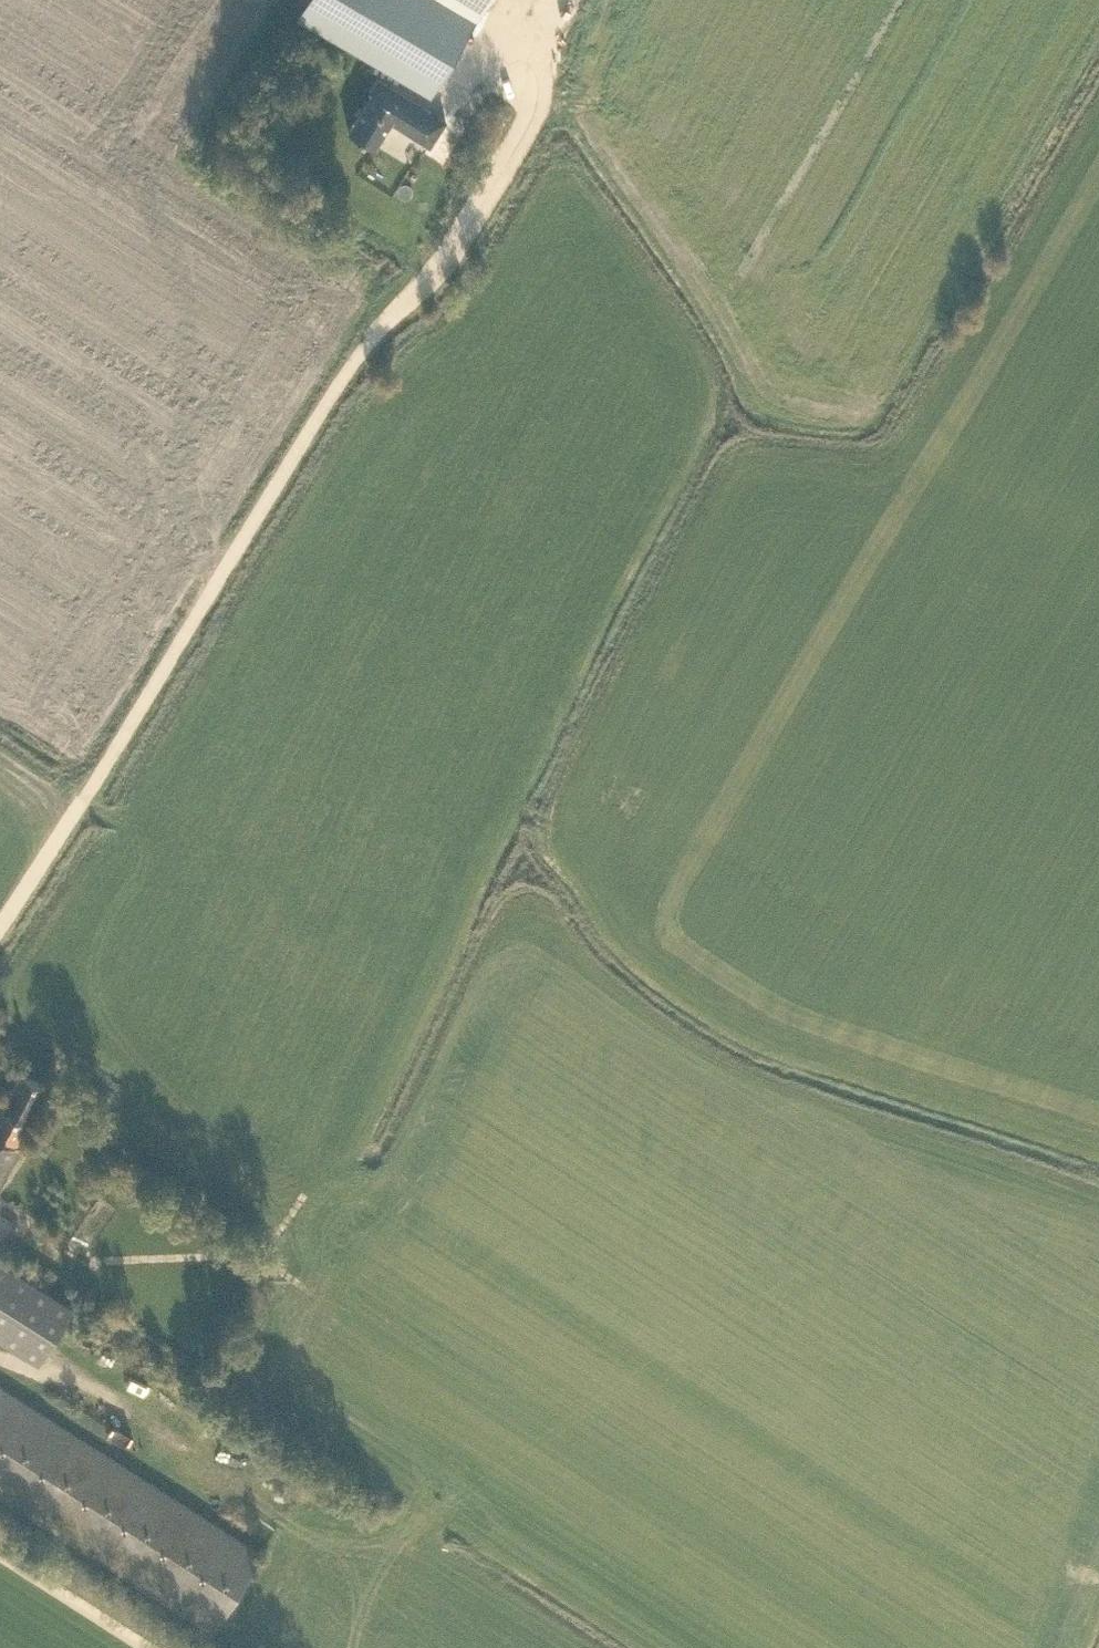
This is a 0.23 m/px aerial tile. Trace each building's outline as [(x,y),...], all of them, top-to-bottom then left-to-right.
[(485,0),(304,0),(295,15),(429,95),(485,0)] [(372,93),(349,130),(375,146),(391,120),(430,145),(445,120),(379,79),(371,92),(372,93)] [(580,96),(604,92),(601,81),(578,86),(580,96)] [(24,1148),(15,1143),(45,1085),(22,1072),(0,1115),(0,1189),(24,1148)] [(81,1230),(96,1241),(123,1207),(108,1196),(81,1230)] [(0,1258),(0,1337),(38,1361),(73,1305),(0,1258)] [(0,1385),(0,1496),(211,1631),(261,1552),(0,1385)]
